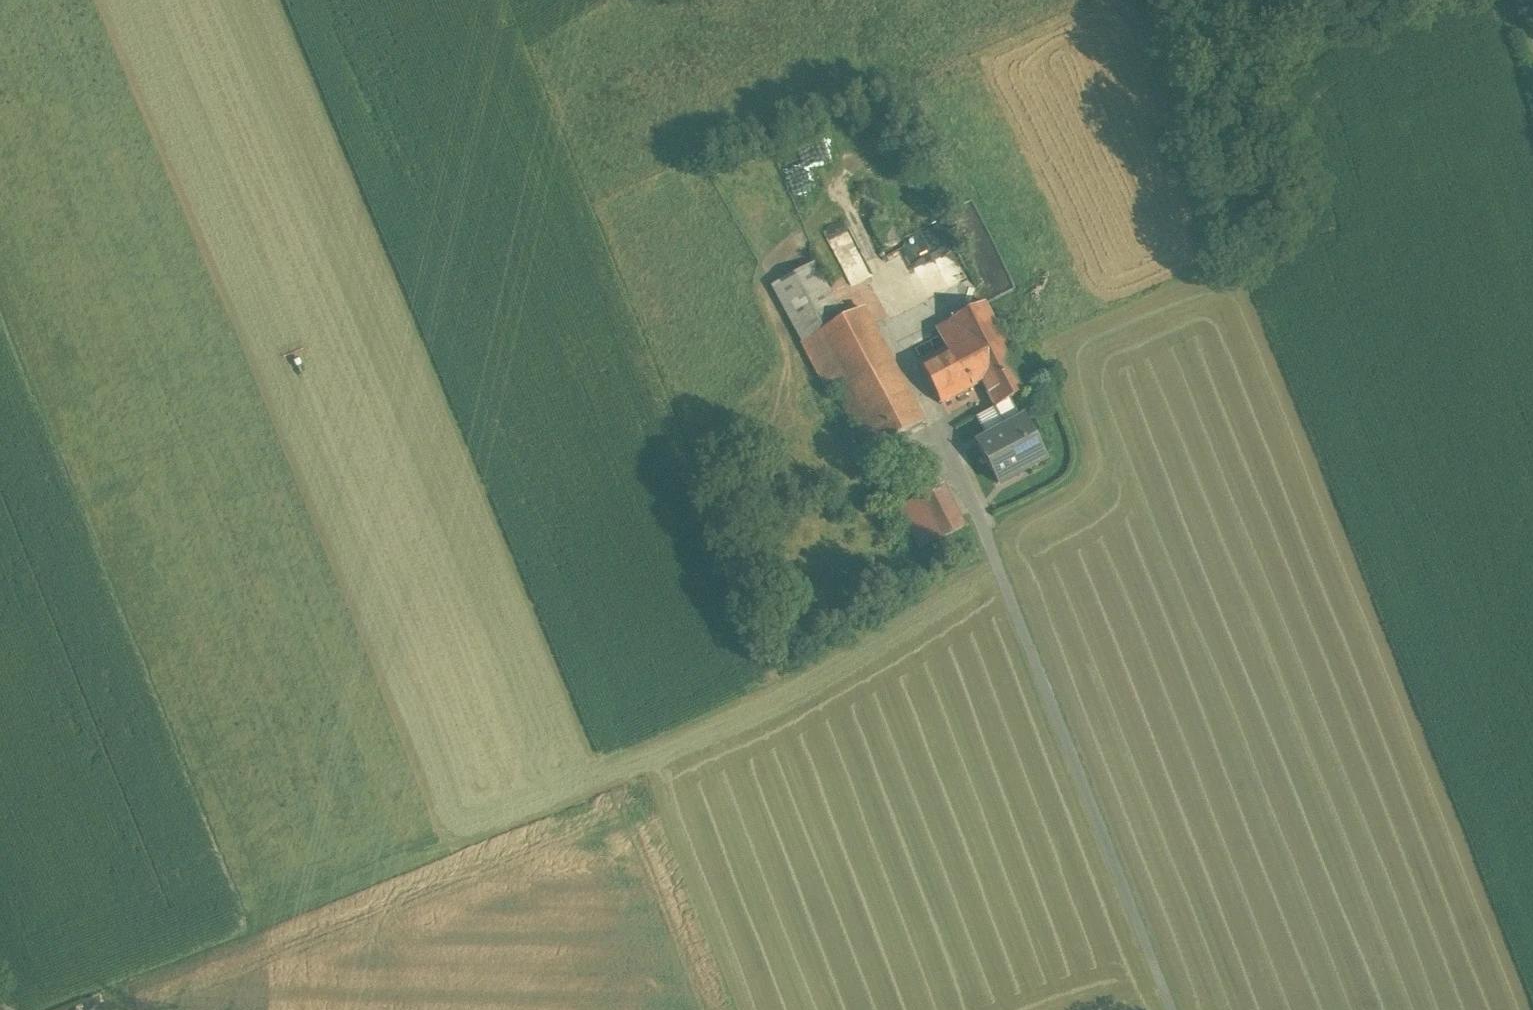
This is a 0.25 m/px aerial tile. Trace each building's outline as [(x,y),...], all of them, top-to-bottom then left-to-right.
[(854,222),(831,231),(851,285),(875,276),(854,222)] [(814,264),(772,287),(803,343),(850,318),(841,303),(837,305),(814,264)] [(985,304),(949,322),(950,323),(936,330),(946,349),(919,363),(942,405),(982,384),(970,360),(1005,342),(985,304)] [(850,318),(803,343),(828,391),(834,389),(867,451),(923,421),(864,310),(850,318)] [(1030,390),(1005,342),(970,360),(982,384),(995,408),(1011,400),(1030,390)] [(1011,400),(995,408),(1006,430),(1021,422),(1011,400)] [(1006,430),(977,446),(998,485),(999,484),(998,483),(1026,468),(1027,469),(1046,459),(1025,420),(1021,422),(1006,430)] [(945,490),(922,502),(941,540),(964,528),(945,490)]
